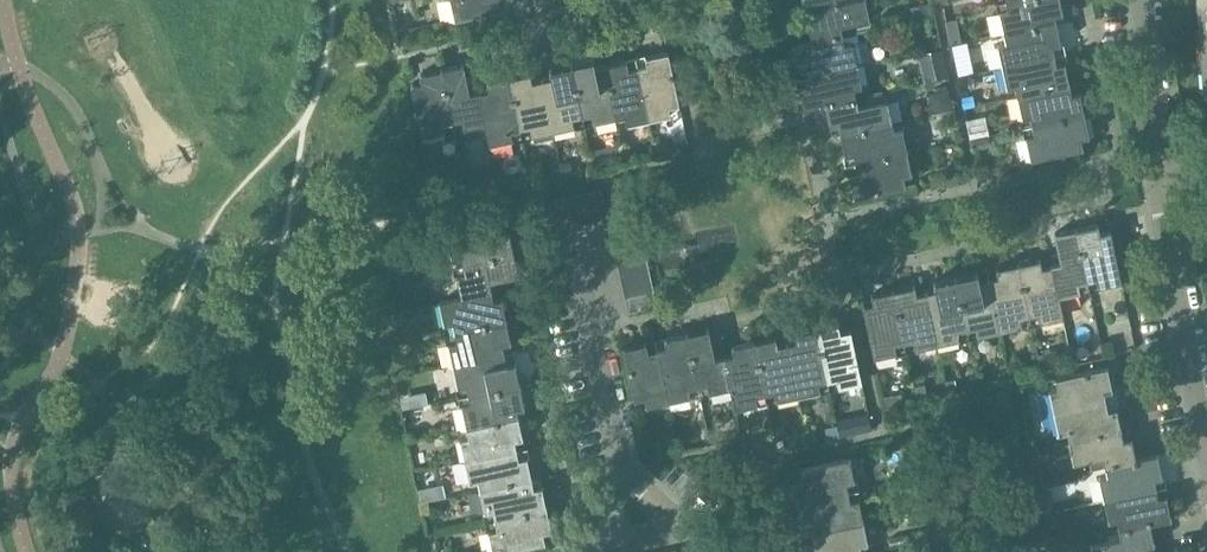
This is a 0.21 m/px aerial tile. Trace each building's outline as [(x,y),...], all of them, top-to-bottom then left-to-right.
[(455,19),(507,8),(505,0),(451,0),(455,19)] [(812,40),(812,41),(858,31),(872,29),(870,19),(866,0),(852,0),(814,8),(816,18),(807,19),(812,40)] [(814,8),(852,0),(812,0),(814,8)] [(1004,33),(1056,22),(1054,13),(1062,11),(1060,0),(1007,0),(1006,0),(1008,9),(1000,11),(1004,33)] [(1200,30),(1206,30),(1206,0),(1197,1),(1200,30)] [(998,44),(1003,66),(1055,55),(1053,46),(1061,44),(1056,22),(1004,33),(1006,43),(998,44)] [(806,76),(858,64),(873,61),(868,39),(860,41),(858,31),(812,41),(812,40),(790,45),(795,68),(804,66),(806,76)] [(647,65),(638,67),(649,119),(671,114),(669,106),(680,104),(669,52),(646,57),(647,65)] [(1016,87),(1018,96),(1069,85),(1065,63),(1057,64),(1055,55),(1003,66),(1007,88),(1016,87)] [(594,59),(572,64),(583,116),(592,114),(594,122),(616,117),(605,65),(596,68),(594,59)] [(627,61),(605,65),(616,117),(625,115),(627,124),(649,119),(638,67),(629,69),(627,61)] [(552,77),(542,79),(553,131),(575,126),(574,118),(583,116),(572,64),(550,68),(552,77)] [(804,110),(826,105),(825,103),(856,96),(854,88),(862,86),(858,64),(806,76),(808,85),(799,87),(804,110)] [(464,127),(485,123),(487,122),(481,92),(470,94),(464,65),(442,69),(453,121),(463,119),(464,127)] [(444,123),(453,121),(442,69),(420,74),(422,82),(411,85),(423,136),(446,131),(444,123)] [(531,72),(509,77),(520,129),(530,127),(531,135),(553,131),(542,79),(533,81),(531,72)] [(487,122),(485,123),(490,144),(513,139),(511,131),(520,129),(509,77),(487,82),(489,90),(481,92),(487,122)] [(1031,116),(1033,125),(1085,114),(1080,92),(1072,94),(1069,85),(1018,96),(1023,118),(1031,116)] [(839,124),(840,133),(892,122),(888,100),(859,107),(856,96),(825,103),(826,105),(830,126),(839,124)] [(1085,114),(1033,125),(1035,135),(1027,137),(1031,159),(1083,148),(1081,138),(1089,136),(1085,114)] [(854,153),(856,163),(907,152),(903,130),(894,132),(892,122),(840,133),(845,155),(854,153)] [(907,152),(856,163),(858,172),(849,174),(854,197),(906,186),(904,175),(912,173),(907,152)] [(602,189),(587,192),(594,221),(608,218),(602,189)] [(587,192),(573,195),(580,224),(594,221),(587,192)] [(573,195),(559,198),(565,227),(580,224),(573,195)] [(565,227),(559,198),(545,201),(551,230),(565,227)] [(610,228),(613,242),(642,236),(639,222),(610,228)] [(461,255),(463,264),(515,253),(510,231),(502,233),(499,223),(448,234),(453,257),(461,255)] [(1098,224),(1076,229),(1087,280),(1097,278),(1099,287),(1122,282),(1111,230),(1100,232),(1098,224)] [(1050,265),(1057,296),(1059,295),(1080,291),(1078,282),(1087,280),(1076,229),(1054,233),(1061,262),(1050,265)] [(613,242),(616,256),(645,250),(642,236),(613,242)] [(616,256),(619,270),(648,264),(645,250),(616,256)] [(457,275),(461,296),(462,298),(492,292),(493,292),(491,281),(520,275),(515,253),(463,264),(465,274),(457,275)] [(1040,259),(1018,263),(1030,315),(1039,313),(1041,321),(1064,317),(1059,295),(1057,296),(1050,265),(1042,267),(1040,259)] [(998,276),(989,278),(1000,330),(1022,325),(1020,317),(1030,315),(1018,263),(996,268),(998,276)] [(619,270),(622,284),(651,278),(648,264),(619,270)] [(978,272),(956,277),(967,328),(976,326),(978,335),(1000,330),(989,278),(980,280),(978,272)] [(936,290),(926,292),(937,343),(959,339),(958,330),(967,328),(956,277),(934,281),(936,290)] [(622,284),(625,298),(655,292),(651,278),(622,284)] [(915,285),(893,290),(904,342),(914,340),(915,348),(937,343),(926,292),(917,294),(915,285)] [(904,342),(893,290),(871,295),(873,303),(863,305),(874,357),(897,352),(895,344),(904,342)] [(453,322),(455,331),(507,320),(502,298),(494,300),(492,292),(462,298),(461,296),(440,301),(445,324),(453,322)] [(655,292),(625,298),(628,312),(658,306),(655,292)] [(408,295),(398,297),(400,309),(410,307),(408,295)] [(449,343),(453,365),(505,353),(503,344),(512,342),(507,320),(455,331),(457,341),(449,343)] [(839,324),(817,328),(828,380),(837,378),(839,386),(862,381),(851,330),(840,332),(839,324)] [(797,342),(787,344),(798,395),(820,390),(819,382),(828,380),(817,328),(795,333),(797,342)] [(709,392),(730,388),(732,387),(726,357),(726,356),(715,358),(709,329),(687,334),(698,386),(707,384),(709,392)] [(689,388),(698,386),(687,334),(665,339),(667,347),(658,349),(669,401),(691,396),(689,388)] [(776,337),(754,342),(765,394),(775,391),(776,400),(798,395),(787,344),(778,346),(776,337)] [(732,387),(730,388),(735,409),(758,404),(756,396),(765,394),(754,342),(732,347),(734,355),(726,357),(732,387)] [(647,406),(669,401),(658,349),(648,351),(646,343),(623,348),(634,399),(645,397),(647,406)] [(467,385),(469,394),(520,383),(516,361),(507,363),(505,353),(453,365),(458,386),(467,385)] [(1050,390),(1054,412),(1106,401),(1104,391),(1112,389),(1107,366),(1056,377),(1058,388),(1050,390)] [(462,405),(467,427),(519,416),(517,407),(525,405),(520,383),(469,394),(471,403),(462,405)] [(1067,432),(1069,441),(1121,430),(1116,408),(1108,410),(1106,401),(1054,412),(1059,433),(1067,432)] [(461,438),(465,460),(517,449),(515,440),(523,438),(519,416),(467,427),(469,436),(461,438)] [(1105,467),(1106,467),(1136,461),(1136,458),(1131,438),(1123,439),(1121,430),(1069,441),(1074,463),(1103,457),(1105,467)] [(478,480),(480,490),(532,478),(527,456),(519,458),(517,449),(465,460),(470,482),(478,480)] [(1099,477),(1104,499),(1156,488),(1154,479),(1162,477),(1157,454),(1136,458),(1136,461),(1106,467),(1108,475),(1099,477)] [(792,480),(797,502),(850,491),(848,482),(856,480),(851,457),(798,468),(801,479),(792,480)] [(493,510),(495,519),(547,508),(542,486),(534,488),(532,478),(480,490),(485,511),(493,510)] [(1117,519),(1119,527),(1149,521),(1150,523),(1171,519),(1166,496),(1158,497),(1156,488),(1104,499),(1109,521),(1117,519)] [(810,522),(812,532),(865,520),(860,499),(852,500),(850,491),(797,502),(802,524),(810,522)] [(428,502),(420,504),(422,515),(430,513),(428,502)] [(495,519),(497,528),(489,530),(494,551),(499,551),(546,542),(544,532),(552,530),(547,508),(495,519)] [(808,551),(863,551),(861,544),(869,543),(865,520),(812,532),(814,541),(806,543),(808,551)] [(1093,551),(1147,551),(1146,546),(1154,544),(1150,523),(1149,521),(1119,527),(1118,528),(1120,538),(1092,544),(1093,551)]
